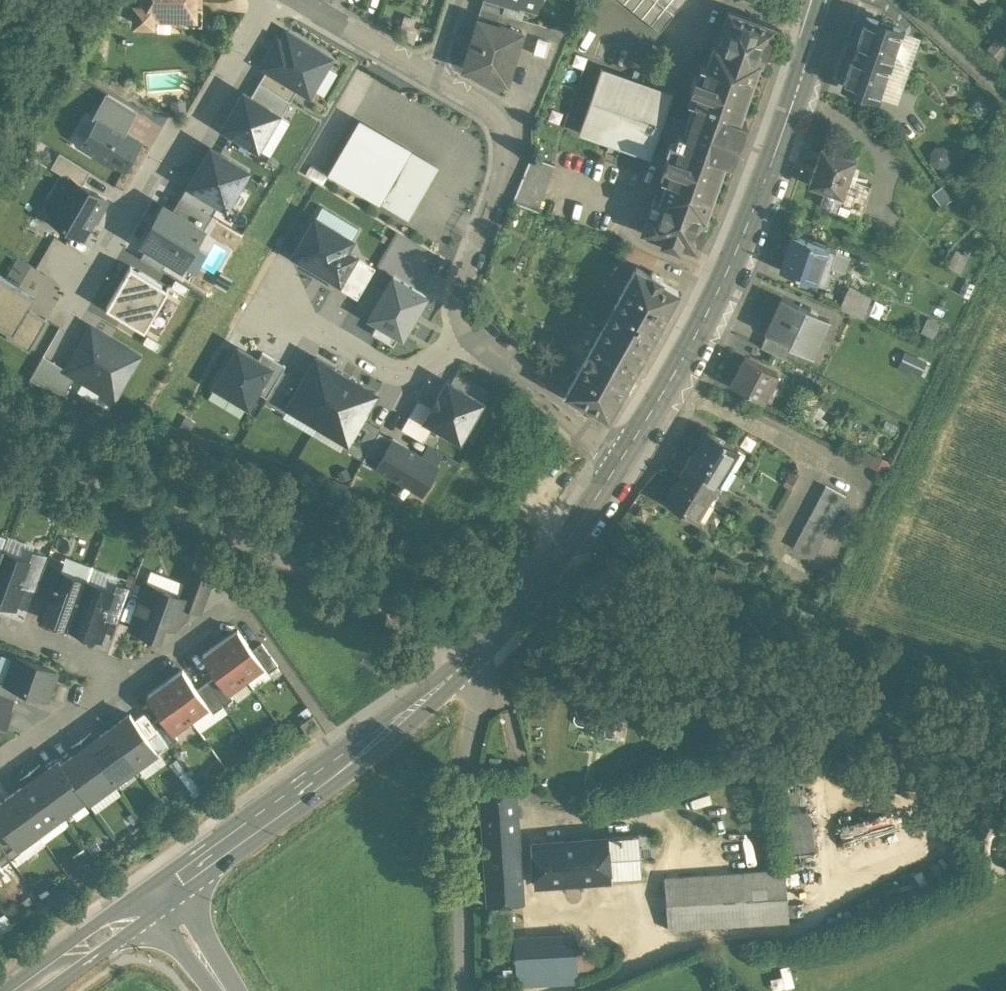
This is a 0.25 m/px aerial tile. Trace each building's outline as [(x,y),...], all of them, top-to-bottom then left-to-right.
[(143,8),(135,8),(135,25),(152,26),(152,18),(185,18),(184,26),(202,26),(202,9),(194,9),(194,0),(143,0),(143,8)] [(502,0),(482,0),(481,6),(502,12),(503,13),(507,1),(502,0)] [(660,33),(686,0),(617,0),(660,33)] [(502,12),(481,6),(477,19),(478,19),(478,18),(499,25),(502,12)] [(774,27),(729,11),(717,46),(758,63),(761,64),(774,27)] [(901,29),(866,17),(842,86),(877,98),(881,88),(898,38),(901,29)] [(478,19),(465,63),(486,70),(484,74),(507,81),(521,32),(499,25),(478,18),(478,19)] [(261,68),(265,70),(296,88),(310,96),(333,58),(283,29),(261,68)] [(898,38),(881,88),(896,93),(913,43),(898,38)] [(1005,50),(996,42),(989,50),(999,59),(1005,50)] [(679,143),(660,199),(705,215),(758,63),(717,46),(713,44),(686,122),(679,143)] [(289,100),(296,88),(265,70),(258,83),(289,100)] [(671,95),(600,71),(579,130),(651,155),(657,135),(679,143),(686,122),(664,115),(671,95)] [(250,98),(278,114),(282,116),(290,101),(289,100),(258,83),(250,98)] [(278,114),(250,98),(243,94),(223,128),(259,148),(278,114)] [(99,117),(125,133),(137,113),(106,95),(92,119),(96,121),(99,117)] [(183,102),(172,103),(173,116),(185,115),(183,102)] [(99,117),(96,121),(81,146),(124,172),(142,143),(125,133),(99,117)] [(406,150),(360,123),(332,172),(378,199),(406,151),(406,150)] [(210,148),(189,184),(219,202),(226,205),(247,169),(210,148)] [(854,159),(821,148),(809,184),(825,189),(842,195),(847,180),(854,159)] [(434,168),(406,151),(378,198),(407,215),(434,168)] [(552,163),(530,155),(515,201),(537,210),(552,163)] [(72,182),(80,187),(89,173),(59,156),(51,170),(72,182)] [(870,187),(847,180),(842,195),(825,189),(820,205),(860,218),(870,187)] [(80,187),(72,182),(50,219),(82,238),(104,201),(80,187)] [(212,214),(219,202),(189,184),(188,183),(181,196),(212,214)] [(172,211),(204,229),(212,214),(181,196),(172,211)] [(660,199),(654,197),(642,232),(662,239),(661,242),(679,248),(680,245),(697,251),(709,216),(705,215),(660,199)] [(204,229),(172,211),(164,206),(143,242),(148,245),(168,257),(182,265),(204,229)] [(339,282),(355,256),(345,251),(352,241),(316,219),(294,256),(339,282)] [(835,251),(792,236),(781,269),(824,284),(830,268),(835,253),(835,251)] [(60,277),(76,247),(58,237),(42,268),(60,277)] [(161,269),(168,257),(148,245),(141,257),(161,269)] [(850,258),(835,253),(830,268),(845,273),(850,258)] [(954,255),(948,270),(958,274),(964,259),(954,255)] [(355,256),(339,282),(337,286),(357,299),(375,268),(355,256)] [(650,274),(636,267),(607,320),(649,344),(678,291),(662,281),(663,278),(652,271),(650,274)] [(166,293),(128,271),(107,307),(145,329),(166,293)] [(35,297),(0,276),(0,327),(8,332),(13,335),(28,309),(35,297)] [(393,278),(370,318),(377,322),(372,332),(392,344),(398,334),(401,335),(424,296),(393,278)] [(838,310),(864,321),(873,300),(847,289),(838,310)] [(827,319),(782,297),(766,331),(767,332),(789,343),(788,345),(805,353),(812,338),(817,341),(827,319)] [(29,351),(47,320),(28,309),(13,335),(8,332),(5,337),(29,351)] [(607,320),(566,393),(608,416),(649,344),(607,320)] [(91,327),(66,369),(75,374),(115,397),(139,355),(91,327)] [(789,343),(767,332),(761,346),(782,357),(788,345),(789,343)] [(269,367),(259,361),(237,349),(216,386),(248,404),(256,390),(269,367)] [(269,367),(256,390),(267,397),(282,371),(285,366),(263,354),(259,361),(269,367)] [(64,394),(75,374),(66,369),(43,356),(28,379),(64,394)] [(924,364),(905,356),(899,368),(919,376),(924,364)] [(777,373),(745,357),(731,385),(762,401),(777,373)] [(317,424),(345,376),(316,359),(302,383),(288,407),(317,424)] [(288,407),(302,383),(282,371),(267,397),(264,402),(284,413),(288,407)] [(345,376),(317,424),(347,441),(361,417),(375,393),(345,376)] [(425,420),(433,425),(460,440),(483,402),(448,382),(431,410),(425,420)] [(425,420),(431,410),(418,402),(401,429),(423,442),(433,425),(425,420)] [(361,417),(347,441),(344,448),(362,459),(378,432),(380,428),(361,417)] [(737,449),(706,431),(696,448),(727,466),(737,449)] [(378,432),(362,459),(376,466),(391,440),(378,432)] [(391,440),(376,466),(422,494),(439,465),(392,438),(391,440)] [(727,466),(696,448),(686,465),(717,483),(727,466)] [(737,449),(727,466),(734,470),(744,454),(737,449)] [(717,483),(686,465),(675,482),(706,500),(717,483)] [(727,466),(717,483),(723,488),(734,470),(727,466)] [(706,500),(675,482),(665,499),(696,518),(706,500)] [(723,488),(717,483),(706,500),(713,505),(723,488)] [(846,497),(825,486),(820,497),(840,508),(846,497)] [(840,508),(820,497),(814,507),(835,518),(840,508)] [(706,500),(696,518),(702,522),(713,505),(706,500)] [(835,518),(814,507),(809,517),(829,528),(835,518)] [(829,528),(809,517),(804,527),(824,538),(829,528)] [(824,538),(804,527),(798,537),(819,548),(824,538)] [(819,548),(798,537),(793,547),(813,558),(819,548)] [(48,557),(32,551),(28,561),(30,562),(21,586),(35,591),(48,557)] [(2,552),(0,558),(0,602),(13,607),(21,586),(30,562),(28,561),(2,552)] [(64,563),(48,557),(35,591),(49,596),(58,572),(60,573),(64,563)] [(212,579),(190,571),(181,597),(190,600),(188,607),(200,612),(212,579)] [(49,596),(41,617),(69,628),(86,583),(60,573),(58,572),(49,596)] [(86,583),(69,628),(98,638),(105,618),(114,593),(113,592),(86,583)] [(131,589),(116,584),(113,592),(114,593),(105,618),(119,623),(131,589)] [(181,597),(146,584),(130,628),(157,639),(163,623),(173,627),(183,620),(188,607),(190,600),(181,597)] [(251,650),(237,630),(219,643),(245,679),(263,666),(251,650)] [(245,679),(219,643),(202,656),(216,675),(228,692),(245,679)] [(277,665),(261,643),(251,650),(263,666),(268,672),(277,665)] [(57,672),(15,657),(5,683),(5,684),(20,689),(47,699),(57,672)] [(196,690),(182,670),(164,683),(190,719),(208,706),(196,690)] [(228,692),(216,675),(206,683),(223,705),(232,698),(228,692)] [(0,681),(0,695),(12,699),(16,700),(20,689),(5,684),(5,683),(0,681)] [(190,719),(164,683),(147,696),(161,716),(173,732),(190,719)] [(222,705),(206,683),(196,690),(208,706),(213,712),(222,705)] [(0,695),(0,708),(8,711),(12,699),(0,695)] [(0,737),(10,711),(8,711),(0,708),(0,737)] [(158,732),(144,713),(134,720),(148,739),(158,732)] [(134,720),(129,714),(109,728),(136,765),(156,751),(134,720)] [(312,715),(300,723),(307,733),(319,724),(312,715)] [(173,732),(161,716),(151,723),(168,745),(177,738),(173,732)] [(620,725),(594,721),(592,737),(618,741),(620,725)] [(136,765),(109,728),(95,739),(103,750),(93,757),(112,783),(136,765)] [(95,739),(90,732),(80,739),(93,757),(103,750),(95,739)] [(80,739),(71,746),(75,753),(83,764),(93,757),(80,739)] [(83,764),(75,753),(61,763),(61,764),(85,797),(85,798),(88,801),(112,783),(93,757),(83,764)] [(85,797),(61,764),(61,763),(58,760),(44,771),(52,782),(42,789),(61,815),(85,798),(85,797)] [(44,771),(39,764),(29,771),(42,789),(52,782),(44,771)] [(42,789),(29,771),(20,778),(24,785),(32,796),(42,789)] [(42,789),(32,796),(24,785),(10,795),(37,833),(61,815),(42,789)] [(514,789),(480,791),(488,904),(511,902),(522,902),(514,789)] [(10,795),(0,803),(0,824),(1,826),(17,847),(37,833),(10,795)] [(892,811),(844,825),(848,837),(896,823),(892,811)] [(1,826),(0,827),(0,845),(11,859),(20,852),(17,847),(1,826)] [(654,834),(639,835),(641,877),(658,875),(654,834)] [(639,835),(606,838),(609,879),(641,877),(639,835)] [(606,838),(532,843),(535,885),(609,879),(606,838)] [(0,845),(0,865),(1,866),(10,859),(0,845)] [(785,869),(664,878),(668,930),(788,921),(785,869)] [(511,902),(488,904),(492,959),(515,958),(511,902)] [(576,954),(515,958),(517,985),(578,981),(576,954)]
